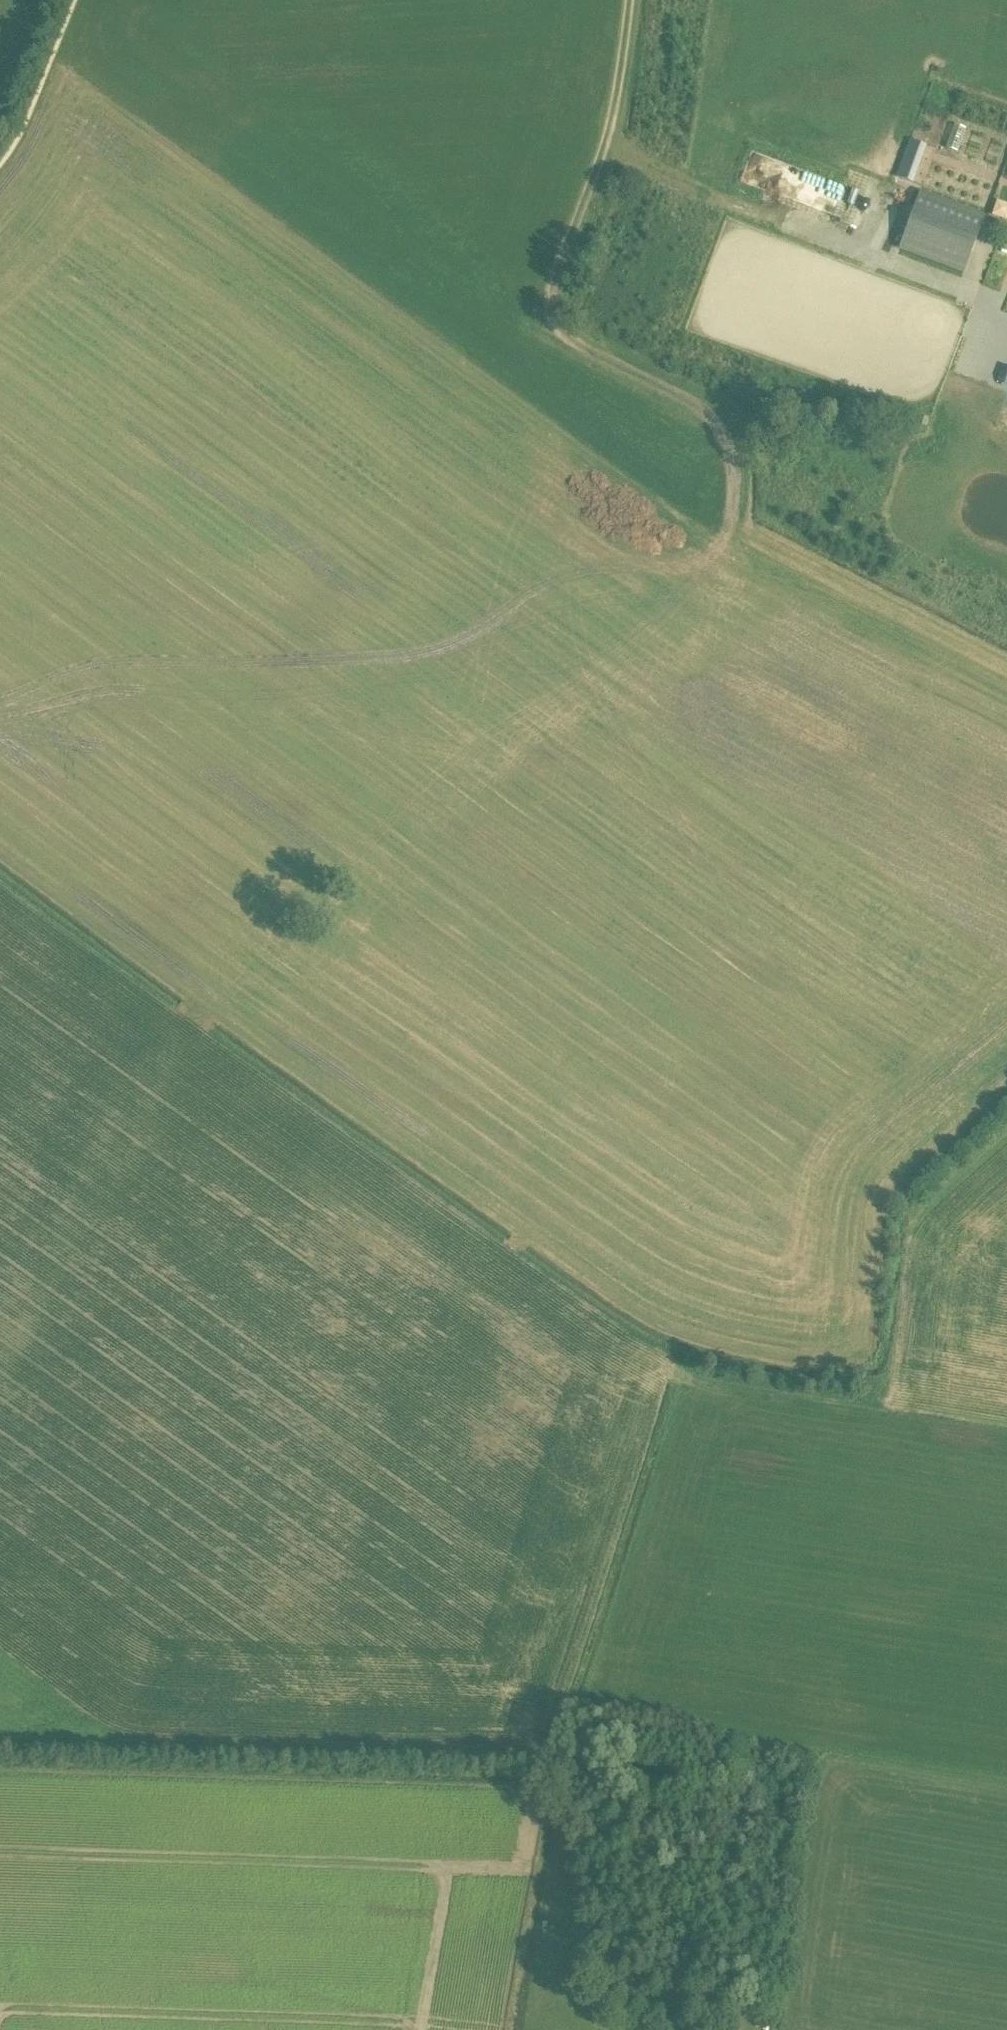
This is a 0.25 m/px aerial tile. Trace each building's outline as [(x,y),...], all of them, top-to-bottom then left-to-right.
[(910,139),(906,151),(920,157),(925,145),(910,139)] [(911,183),(915,172),(900,166),(896,177),(911,183)] [(963,274),(986,214),(921,190),(898,249),(963,274)]
